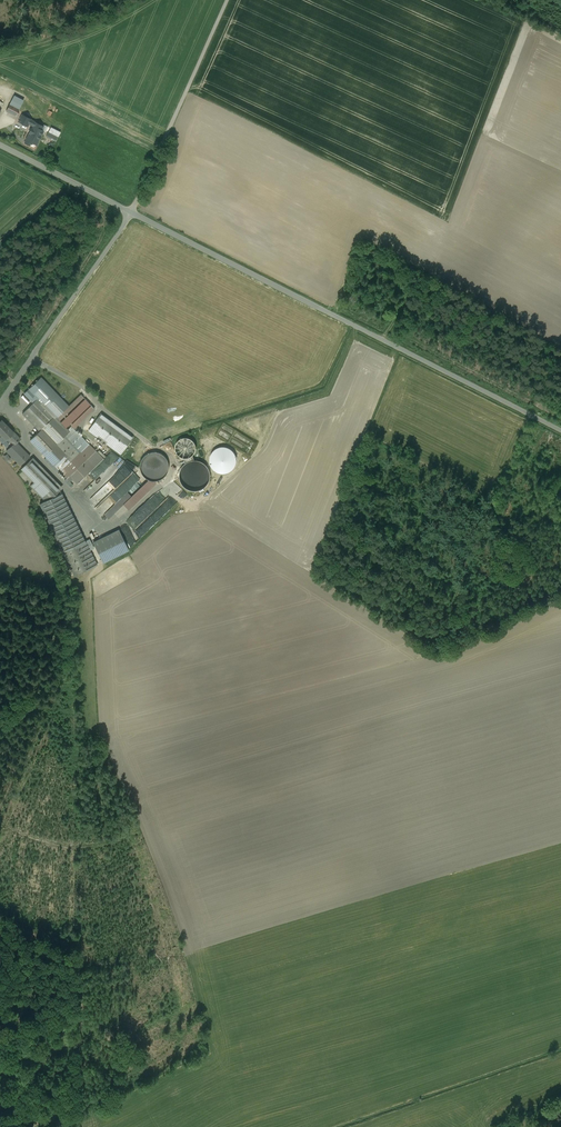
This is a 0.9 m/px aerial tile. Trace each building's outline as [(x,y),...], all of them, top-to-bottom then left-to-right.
[(14,96),(10,104),(19,109),(23,100),(14,96)] [(19,109),(10,104),(6,111),(16,116),(17,112),(19,109)] [(31,119),(22,115),(19,122),(27,126),(28,123),(30,124),(32,121),(30,120),(31,119)] [(43,126),(32,121),(30,124),(33,126),(32,128),(31,128),(29,132),(30,133),(26,140),(25,143),(29,145),(31,142),(36,145),(43,131),(41,130),(43,126)] [(51,127),(48,132),(58,137),(60,132),(51,127)] [(58,137),(48,132),(46,136),(56,141),(58,137)] [(69,406),(41,377),(24,393),(30,399),(34,395),(37,399),(38,398),(56,418),(69,406)] [(69,406),(56,418),(68,430),(71,426),(71,427),(92,406),(81,395),(69,406)] [(56,418),(38,398),(37,399),(22,413),(39,431),(30,440),(63,475),(67,471),(68,471),(64,467),(72,459),(89,444),(71,427),(71,426),(68,430),(56,418)] [(133,437),(101,413),(88,430),(121,454),(133,437)] [(1,420),(0,421),(0,434),(5,440),(7,438),(13,444),(14,444),(16,442),(20,439),(11,429),(10,429),(9,427),(7,424),(6,424),(1,420)] [(176,450),(177,453),(179,455),(181,457),(184,458),(188,458),(191,457),(193,455),(195,452),(196,449),(196,445),(195,442),(192,439),(189,438),(185,437),(182,438),(179,439),(177,442),(176,444),(175,447),(176,450)] [(14,444),(13,444),(9,448),(17,457),(24,450),(16,442),(14,444)] [(89,444),(72,459),(64,467),(68,471),(67,471),(70,474),(95,450),(89,444)] [(24,450),(17,457),(15,459),(20,465),(29,456),(24,450)] [(95,450),(70,474),(67,471),(63,475),(67,478),(69,475),(77,484),(104,459),(95,450)] [(168,472),(169,466),(168,460),(164,456),(160,453),(154,452),(148,453),(144,456),(140,461),(139,467),(141,472),(144,477),(149,480),(154,481),(160,480),(165,477),(168,472)] [(188,458),(184,458),(186,463),(190,461),(194,460),(195,460),(193,455),(191,457),(188,458)] [(60,489),(31,459),(21,468),(34,482),(30,486),(45,501),(60,489)] [(181,483),(183,486),(187,489),(190,490),(194,491),(199,490),(202,489),(206,486),(208,483),(210,479),(210,475),(209,471),(208,467),(205,464),(202,462),(198,461),(195,460),(194,460),(190,461),(186,463),(183,465),(181,468),(180,472),(179,476),(180,479),(181,483)] [(131,482),(125,488),(132,495),(144,483),(138,476),(131,482)] [(148,480),(123,504),(128,510),(156,482),(155,481),(154,481),(152,481),(150,481),(149,480),(148,480)] [(127,492),(107,512),(111,515),(129,498),(127,496),(130,494),(127,492)] [(45,501),(40,503),(60,546),(80,536),(60,494),(45,501)] [(160,518),(176,503),(169,496),(153,510),(160,518)] [(119,530),(93,542),(103,562),(128,550),(119,530)] [(80,536),(60,546),(75,576),(97,565),(85,541),(83,541),(80,536)]
